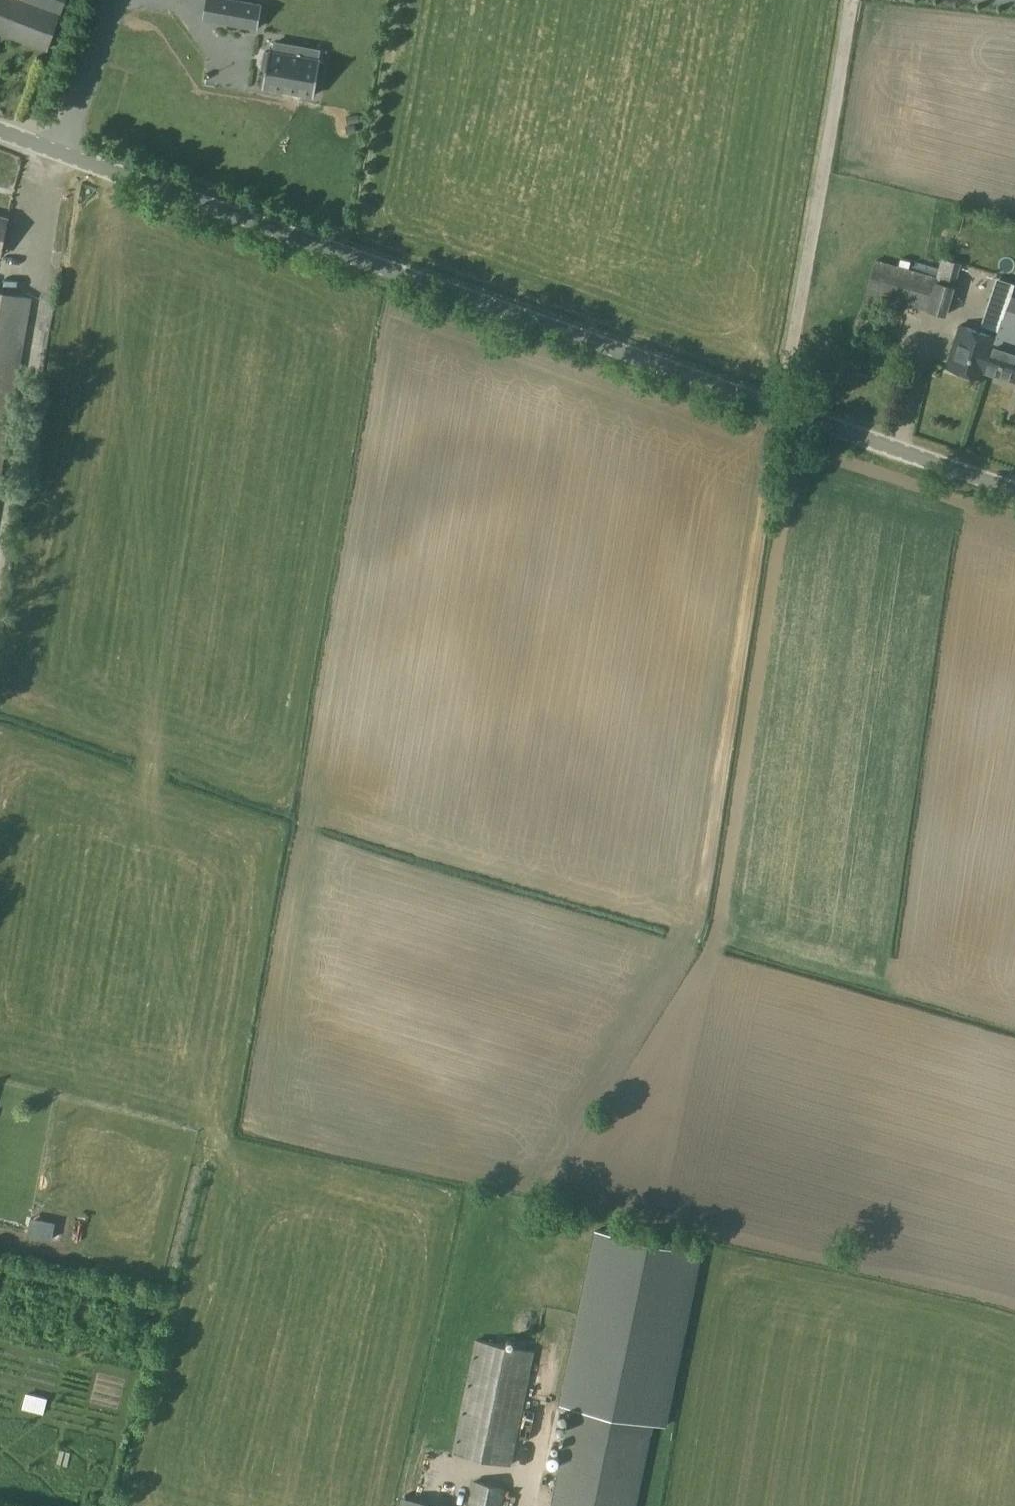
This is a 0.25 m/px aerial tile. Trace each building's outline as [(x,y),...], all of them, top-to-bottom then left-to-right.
[(48,50),(65,0),(0,0),(0,34),(48,50)] [(217,21),(256,28),(261,4),(237,0),(221,0),(217,21)] [(263,88),(313,97),(320,56),(302,53),(303,45),(273,40),(272,48),(269,48),(269,51),(264,50),(261,69),(266,70),(263,88)] [(936,277),(877,260),(867,293),(946,315),(961,263),(941,258),(936,277)] [(32,297),(0,292),(0,477),(32,297)] [(986,371),(1012,379),(1014,371),(1014,310),(1008,308),(1003,322),(999,334),(986,371)] [(986,371),(999,334),(961,321),(946,367),(984,379),(986,371)] [(701,1252),(595,1231),(558,1408),(571,1411),(569,1417),(551,1505),(636,1505),(651,1434),(653,1422),(666,1425),(701,1252)] [(511,1466),(535,1351),(474,1338),(451,1453),(511,1466)] [(506,1487),(472,1479),(466,1505),(503,1505),(506,1487)] [(405,1498),(403,1505),(445,1505),(405,1498)]
